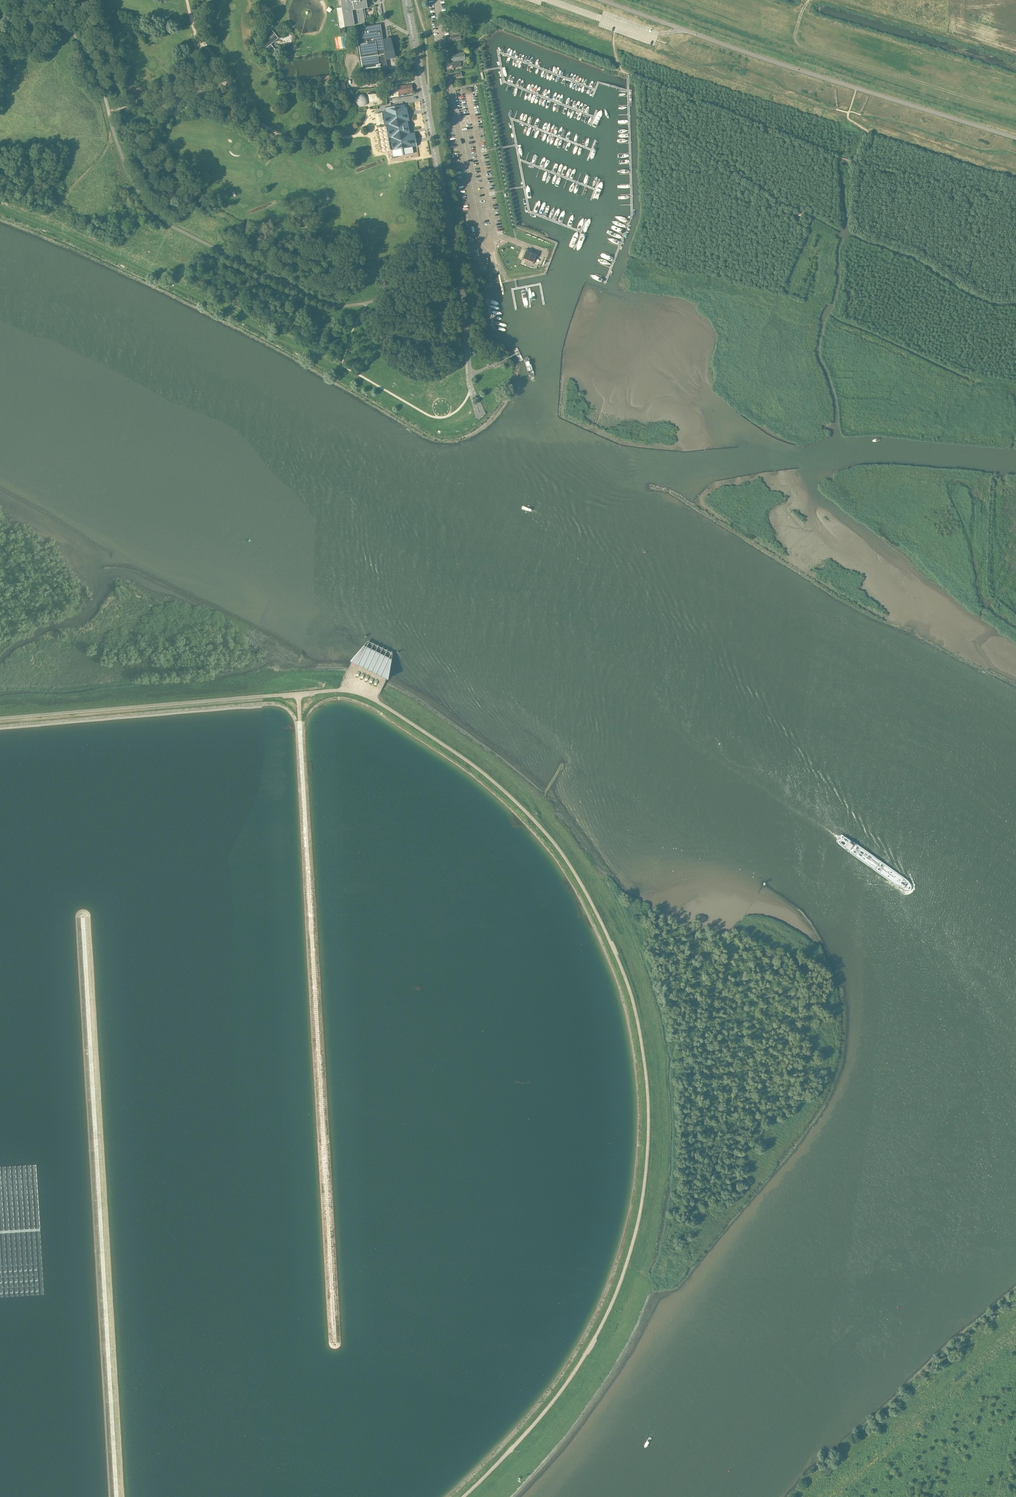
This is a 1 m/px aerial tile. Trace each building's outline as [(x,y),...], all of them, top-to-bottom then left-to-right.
[(367,0),(341,0),(345,27),(354,25),(365,24),(364,18),(366,18),(364,8),(368,7),(367,0)] [(381,24),(356,28),(358,43),(357,44),(362,74),(388,70),(386,58),(395,56),(391,41),(383,43),(381,24)] [(274,54),(277,51),(271,44),(278,38),(270,27),(264,42),(263,45),(265,49),(268,47),(274,54)] [(452,41),(461,40),(460,31),(454,32),(454,35),(459,34),(459,35),(451,37),(452,41)] [(452,68),(459,67),(459,64),(460,64),(460,61),(465,60),(464,52),(452,54),(453,62),(451,62),(452,68)] [(337,83),(339,94),(346,93),(345,82),(337,83)] [(412,92),(411,85),(398,86),(399,94),(412,92)] [(356,99),(356,101),(356,102),(357,104),(358,105),(360,106),(362,106),(363,106),(365,105),(366,104),(367,103),(368,101),(368,99),(368,98),(367,96),(365,95),(364,94),(362,94),(360,94),(359,95),(357,96),(356,97),(356,99)] [(405,104),(385,108),(390,137),(393,137),(395,146),(398,146),(399,149),(392,150),(394,157),(413,153),(412,147),(417,146),(416,142),(415,143),(413,133),(410,133),(408,121),(409,121),(408,117),(407,117),(405,104)] [(529,250),(526,249),(523,257),(526,258),(529,259),(527,261),(534,264),(537,254),(531,251),(531,253),(528,252),(529,250)] [(480,277),(477,262),(472,263),(474,278),(480,277)]
